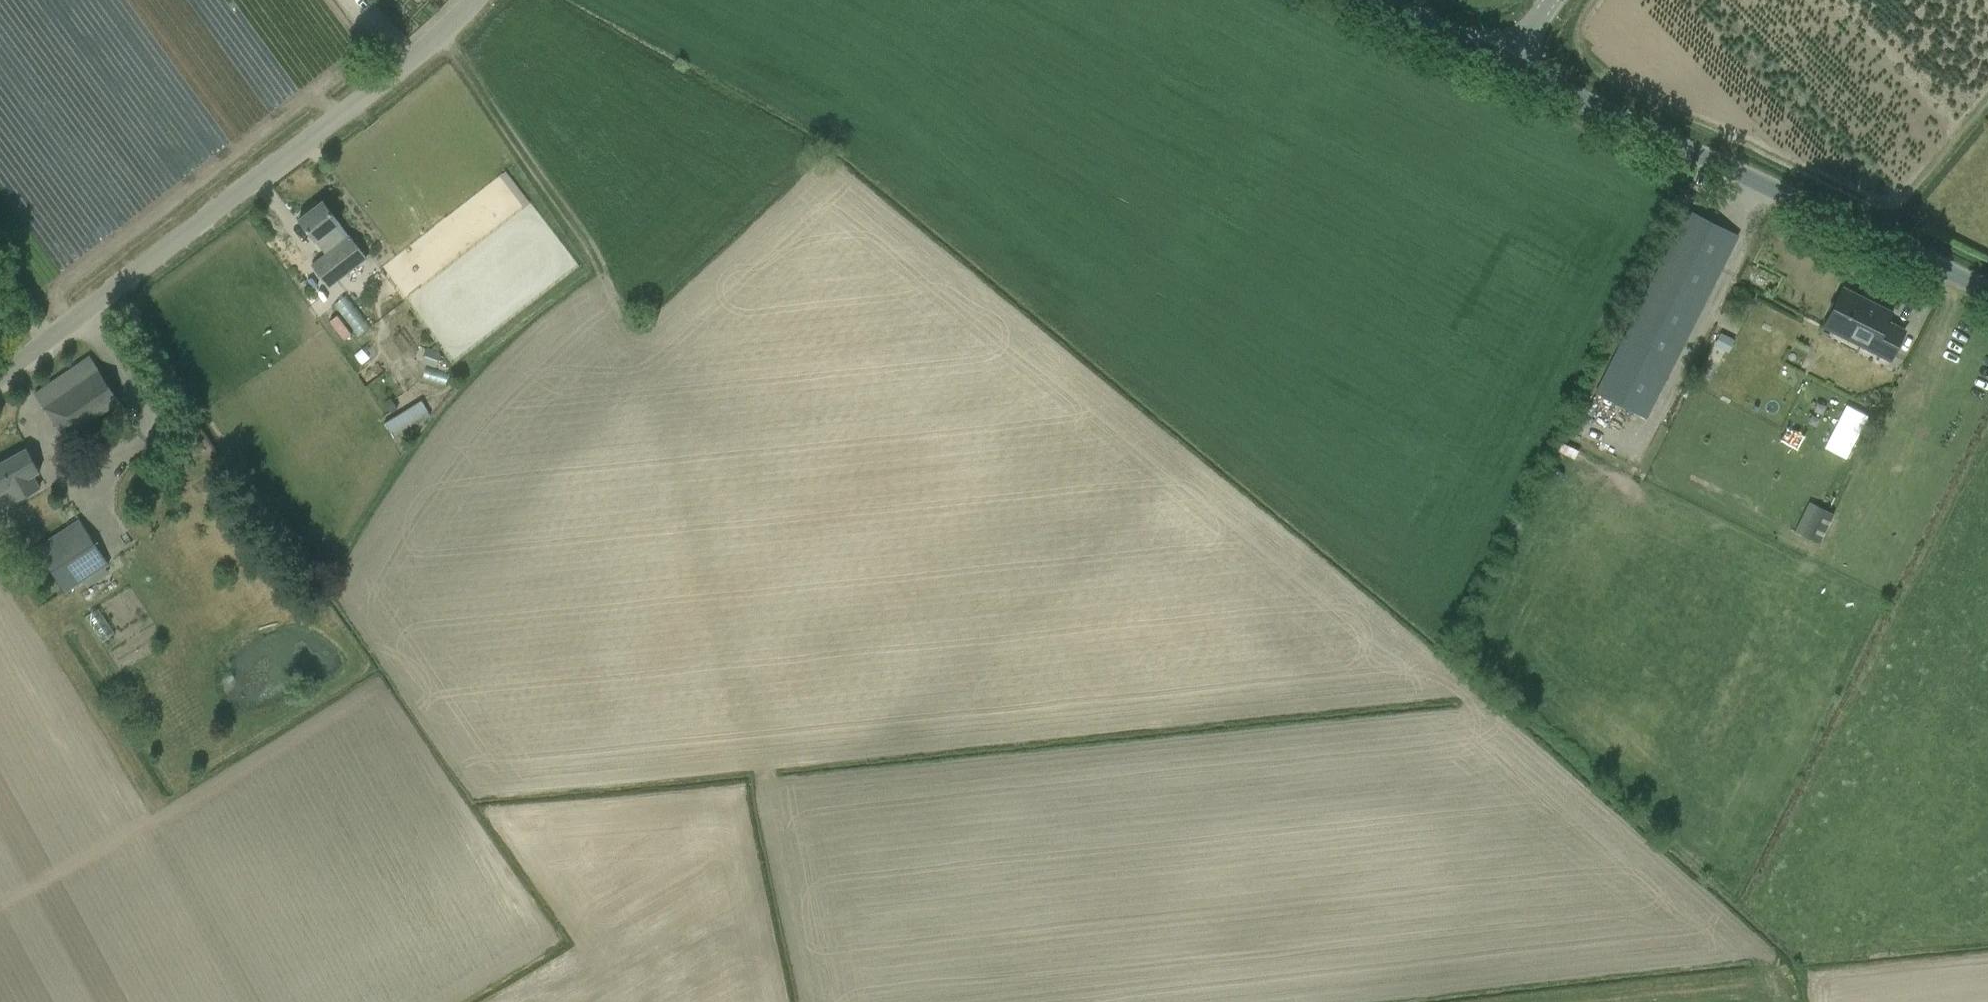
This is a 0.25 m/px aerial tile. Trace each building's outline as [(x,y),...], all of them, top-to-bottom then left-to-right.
[(298,219),(311,235),(316,241),(328,231),(338,244),(312,265),(329,287),(366,258),(334,217),(322,201),(298,219)] [(1645,419),(1728,253),(1737,236),(1687,211),(1678,228),(1595,393),(1645,419)] [(337,282),(324,294),(352,324),(365,312),(337,282)] [(1890,359),(1895,349),(1904,331),(1886,322),(1891,313),(1873,304),(1872,308),(1842,293),(1843,289),(1842,289),(1834,307),(1824,326),(1890,359)] [(411,292),(361,323),(366,332),(417,301),(411,292)] [(427,349),(423,362),(435,366),(440,354),(427,349)] [(35,393),(66,438),(119,401),(100,373),(88,356),(35,393)] [(38,472),(39,471),(27,448),(0,463),(0,494),(6,491),(11,501),(19,496),(39,486),(34,476),(39,473),(38,472)] [(1833,514),(1818,507),(1804,536),(1819,543),(1833,514)] [(65,591),(107,563),(85,530),(43,557),(65,591)] [(93,594),(80,603),(94,623),(107,614),(93,594)]
